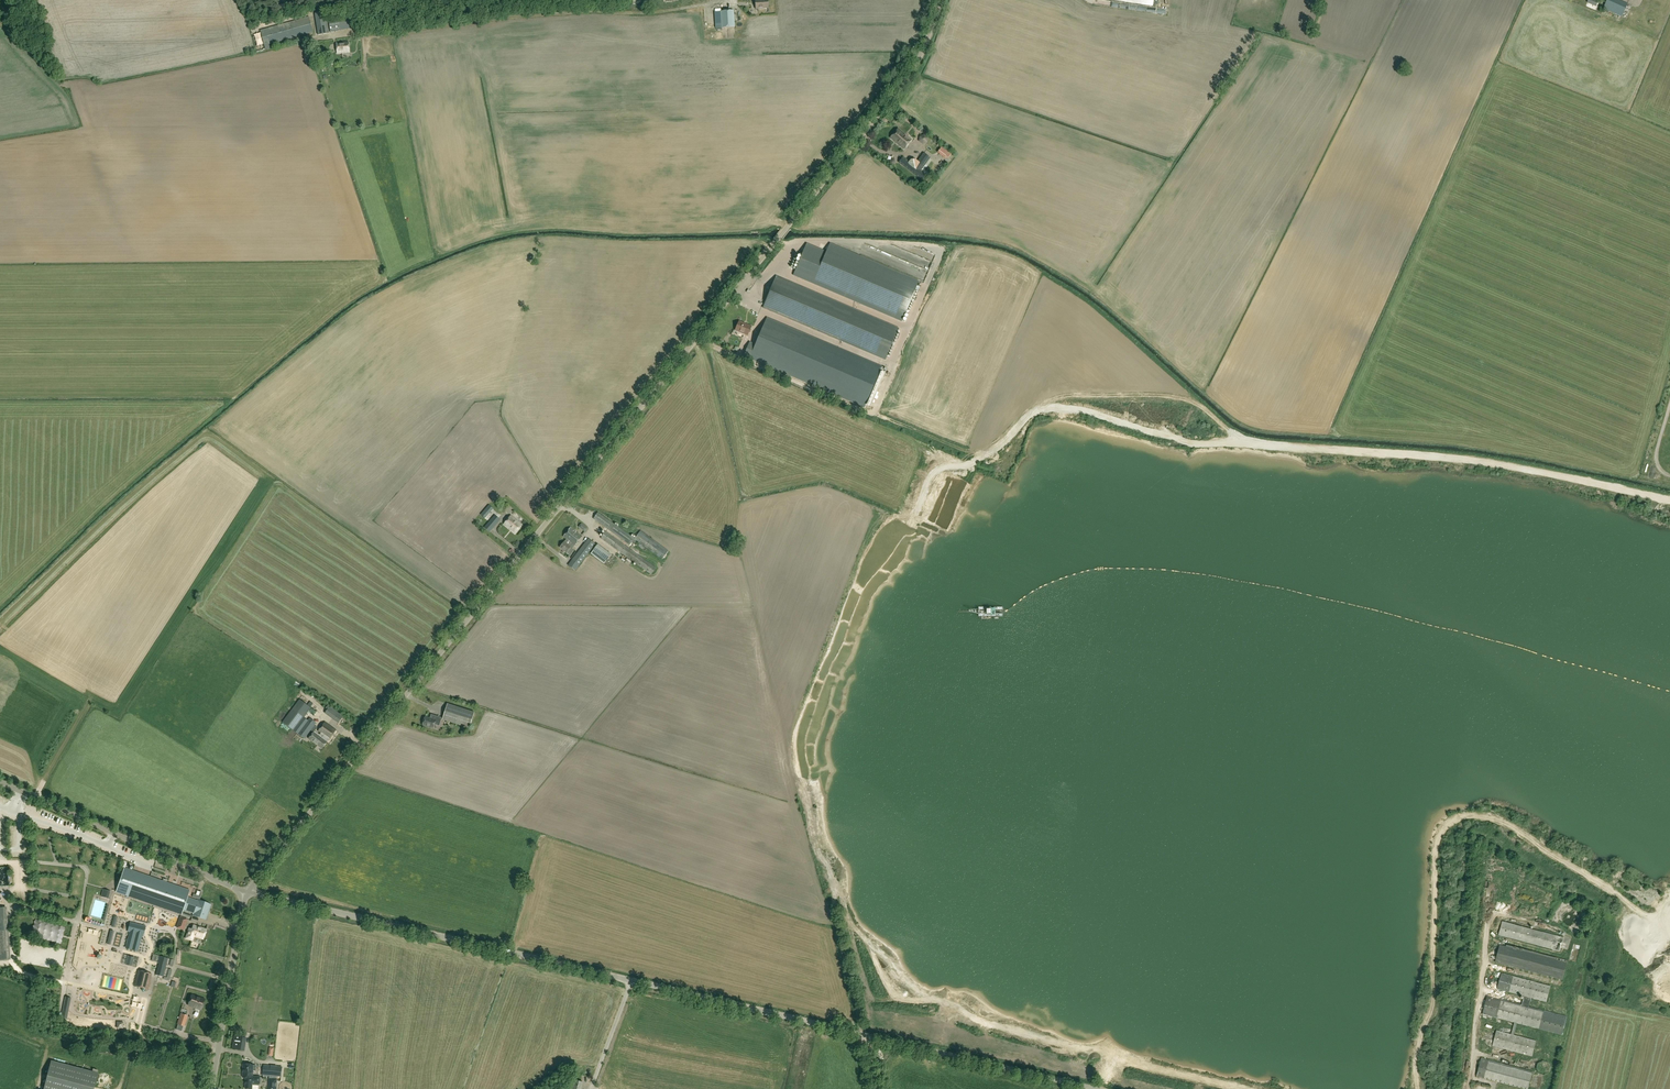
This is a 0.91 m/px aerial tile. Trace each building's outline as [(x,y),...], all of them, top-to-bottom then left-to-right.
[(768,8),(768,0),(755,0),(756,9),(768,8)] [(1622,17),(1627,4),(1619,0),(1607,0),(1603,9),(1622,17)] [(733,11),(721,12),(722,27),(734,27),(733,11)] [(326,12),(315,14),(318,35),(329,33),(326,12)] [(351,14),(328,18),(330,32),(354,28),(351,14)] [(265,29),(269,44),(313,32),(309,17),(265,29)] [(336,43),(337,54),(349,52),(349,42),(336,43)] [(912,140),(905,134),(898,128),(890,138),(904,149),(912,140)] [(924,135),(920,137),(920,141),(924,144),(927,142),(928,138),(924,135)] [(952,153),(943,146),(938,153),(947,159),(952,153)] [(930,158),(923,153),(917,162),(916,161),(911,161),(910,162),(903,157),(899,163),(922,180),(926,175),(921,170),(930,158)] [(919,281),(830,244),(826,252),(807,244),(793,275),(902,321),(905,313),(908,314),(918,291),(915,290),(919,281)] [(776,276),(770,291),(763,307),(840,341),(885,360),(887,356),(889,357),(893,346),(891,345),(892,343),(894,344),(900,330),(898,330),(899,328),(776,276)] [(882,366),(767,317),(755,344),(750,342),(743,356),(864,408),(882,366)] [(751,327),(739,321),(735,330),(747,335),(751,327)] [(688,350),(691,353),(702,341),(698,338),(688,350)] [(493,509),(489,505),(481,515),(485,518),(493,509)] [(634,539),(598,513),(593,519),(630,545),(634,539)] [(500,520),(495,515),(484,528),(490,532),(500,520)] [(503,524),(515,534),(522,525),(511,515),(503,524)] [(581,523),(579,526),(585,532),(588,528),(581,523)] [(566,539),(564,542),(566,543),(567,542),(573,547),(582,537),(571,528),(563,536),(566,539)] [(640,530),(634,539),(663,559),(669,551),(640,530)] [(601,538),(646,571),(651,574),(656,568),(606,532),(601,538)] [(588,538),(568,566),(575,571),(595,544),(588,538)] [(566,553),(570,547),(572,549),(573,547),(567,542),(566,543),(564,542),(560,547),(566,553)] [(610,555),(597,545),(591,553),(604,563),(610,555)] [(315,720),(314,721),(306,715),(311,708),(310,708),(313,704),(304,697),(301,701),(300,700),(282,722),(294,731),(298,734),(304,739),(310,731),(313,733),(317,727),(315,725),(316,723),(317,721),(315,720)] [(443,720),(469,728),(474,712),(448,704),(443,720)] [(326,713),(339,723),(343,718),(329,708),(326,713)] [(433,728),(434,725),(439,726),(442,718),(434,715),(432,719),(425,717),(423,725),(433,728)] [(321,736),(317,733),(315,731),(309,739),(322,749),(327,742),(329,739),(336,731),(325,722),(318,731),(326,737),(323,740),(320,737),(321,736)] [(93,856),(95,850),(88,848),(86,855),(93,856)] [(197,901),(187,898),(189,891),(172,885),(172,884),(170,884),(170,885),(124,869),(116,891),(140,899),(140,897),(141,897),(145,898),(144,898),(146,899),(146,898),(149,899),(149,900),(150,900),(151,900),(154,901),(153,902),(155,902),(155,901),(159,903),(160,904),(160,903),(168,906),(169,907),(169,906),(173,908),(174,908),(176,909),(175,911),(182,914),(183,910),(193,913),(192,915),(201,919),(203,914),(207,916),(211,905),(197,900),(197,901)] [(115,903),(119,911),(123,909),(119,901),(115,903)] [(151,914),(151,909),(148,908),(147,912),(145,911),(145,907),(143,914),(142,906),(134,907),(134,908),(137,909),(137,912),(144,914),(149,916),(150,916),(151,914)] [(177,928),(183,930),(187,920),(181,918),(177,928)] [(127,932),(130,932),(142,935),(143,936),(146,926),(130,922),(127,932)] [(1499,935),(1560,951),(1563,938),(1502,922),(1499,935)] [(63,930),(70,932),(72,926),(65,924),(63,930)] [(189,929),(186,939),(192,941),(194,936),(203,939),(206,930),(194,926),(192,930),(189,929)] [(138,951),(142,935),(130,932),(126,948),(138,951)] [(61,945),(67,948),(70,940),(64,938),(61,945)] [(1500,945),(1496,962),(1561,978),(1566,960),(1507,945),(1506,947),(1500,945)] [(134,957),(128,956),(126,965),(132,966),(134,957)] [(160,956),(156,973),(156,975),(163,977),(168,959),(160,956)] [(123,969),(121,978),(128,980),(130,972),(125,971),(126,969),(123,969)] [(152,974),(138,971),(134,986),(148,990),(152,974)] [(1546,1002),(1550,987),(1502,974),(1498,990),(1524,996),(1531,998),(1546,1002)] [(188,1005),(201,1010),(205,999),(192,994),(188,1005)] [(1562,1035),(1567,1017),(1529,1007),(1531,998),(1524,996),(1522,1005),(1487,996),(1483,1014),(1514,1022),(1517,1023),(1562,1035)] [(71,998),(65,997),(61,1018),(67,1019),(71,998)] [(186,1018),(187,1016),(181,1014),(180,1017),(178,1025),(183,1026),(186,1018)] [(1514,1035),(1517,1023),(1514,1022),(1511,1035),(1496,1031),(1492,1046),(1532,1057),(1536,1041),(1514,1035)] [(234,1036),(232,1049),(242,1051),(244,1038),(234,1036)] [(1477,1076),(1524,1088),(1528,1088),(1532,1072),(1481,1059),(1477,1076)] [(50,1061),(43,1088),(93,1088),(97,1073),(50,1061)] [(243,1078),(246,1078),(246,1077),(252,1077),(253,1071),(256,1071),(256,1066),(253,1066),(253,1065),(243,1065),(243,1078)] [(273,1077),(273,1079),(269,1079),(269,1088),(276,1088),(277,1081),(281,1081),(281,1077),(282,1067),(263,1066),(263,1076),(273,1077)] [(252,1077),(246,1077),(246,1078),(246,1084),(246,1088),(252,1088),(252,1085),(260,1086),(260,1084),(260,1077),(252,1077)] [(573,1088),(581,1088),(583,1082),(575,1081),(573,1088)]
